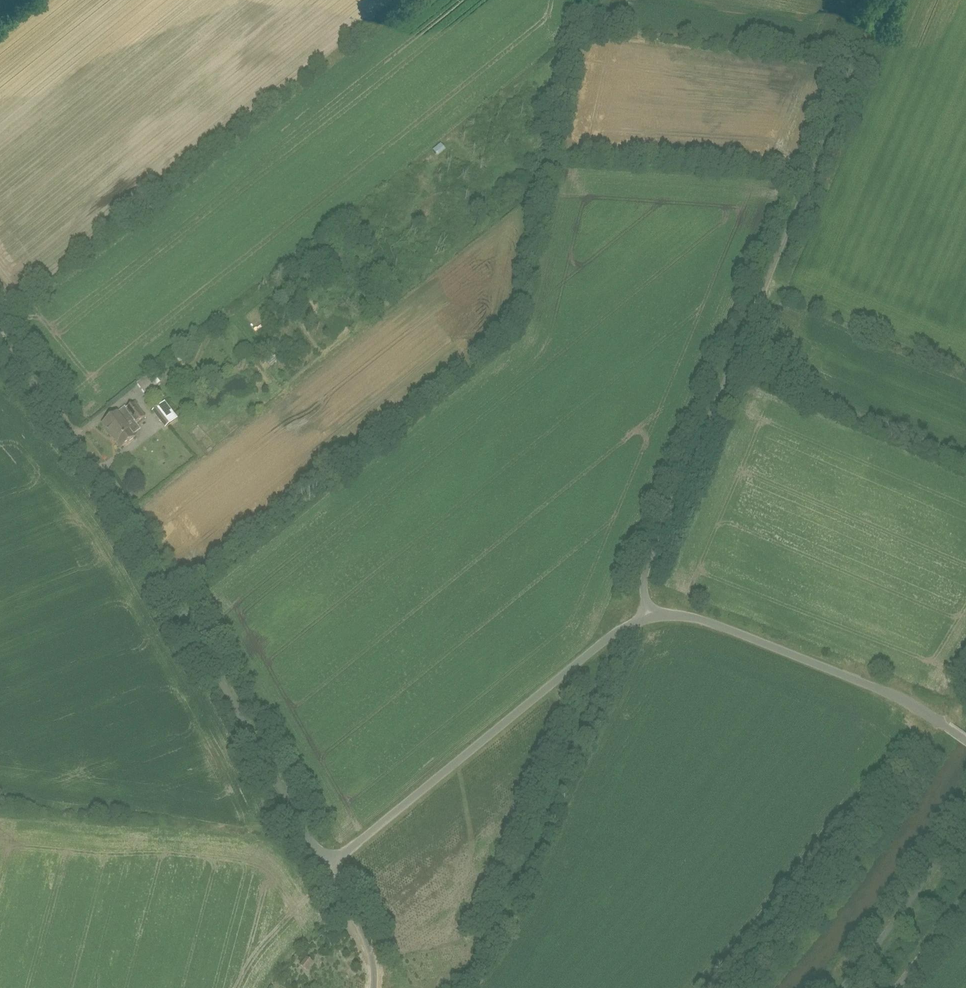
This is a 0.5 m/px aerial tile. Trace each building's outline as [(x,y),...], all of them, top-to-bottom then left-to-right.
[(437,156),(445,149),(440,144),(432,151),(437,156)] [(149,374),(137,383),(145,395),(157,385),(149,374)] [(167,400),(153,410),(167,428),(181,417),(167,400)] [(136,403),(128,409),(138,423),(146,417),(136,403)] [(119,412),(134,434),(142,429),(138,423),(128,409),(126,407),(119,412)] [(119,412),(103,424),(122,449),(137,438),(134,434),(119,412)] [(308,956),(302,964),(309,970),(315,962),(308,956)]
